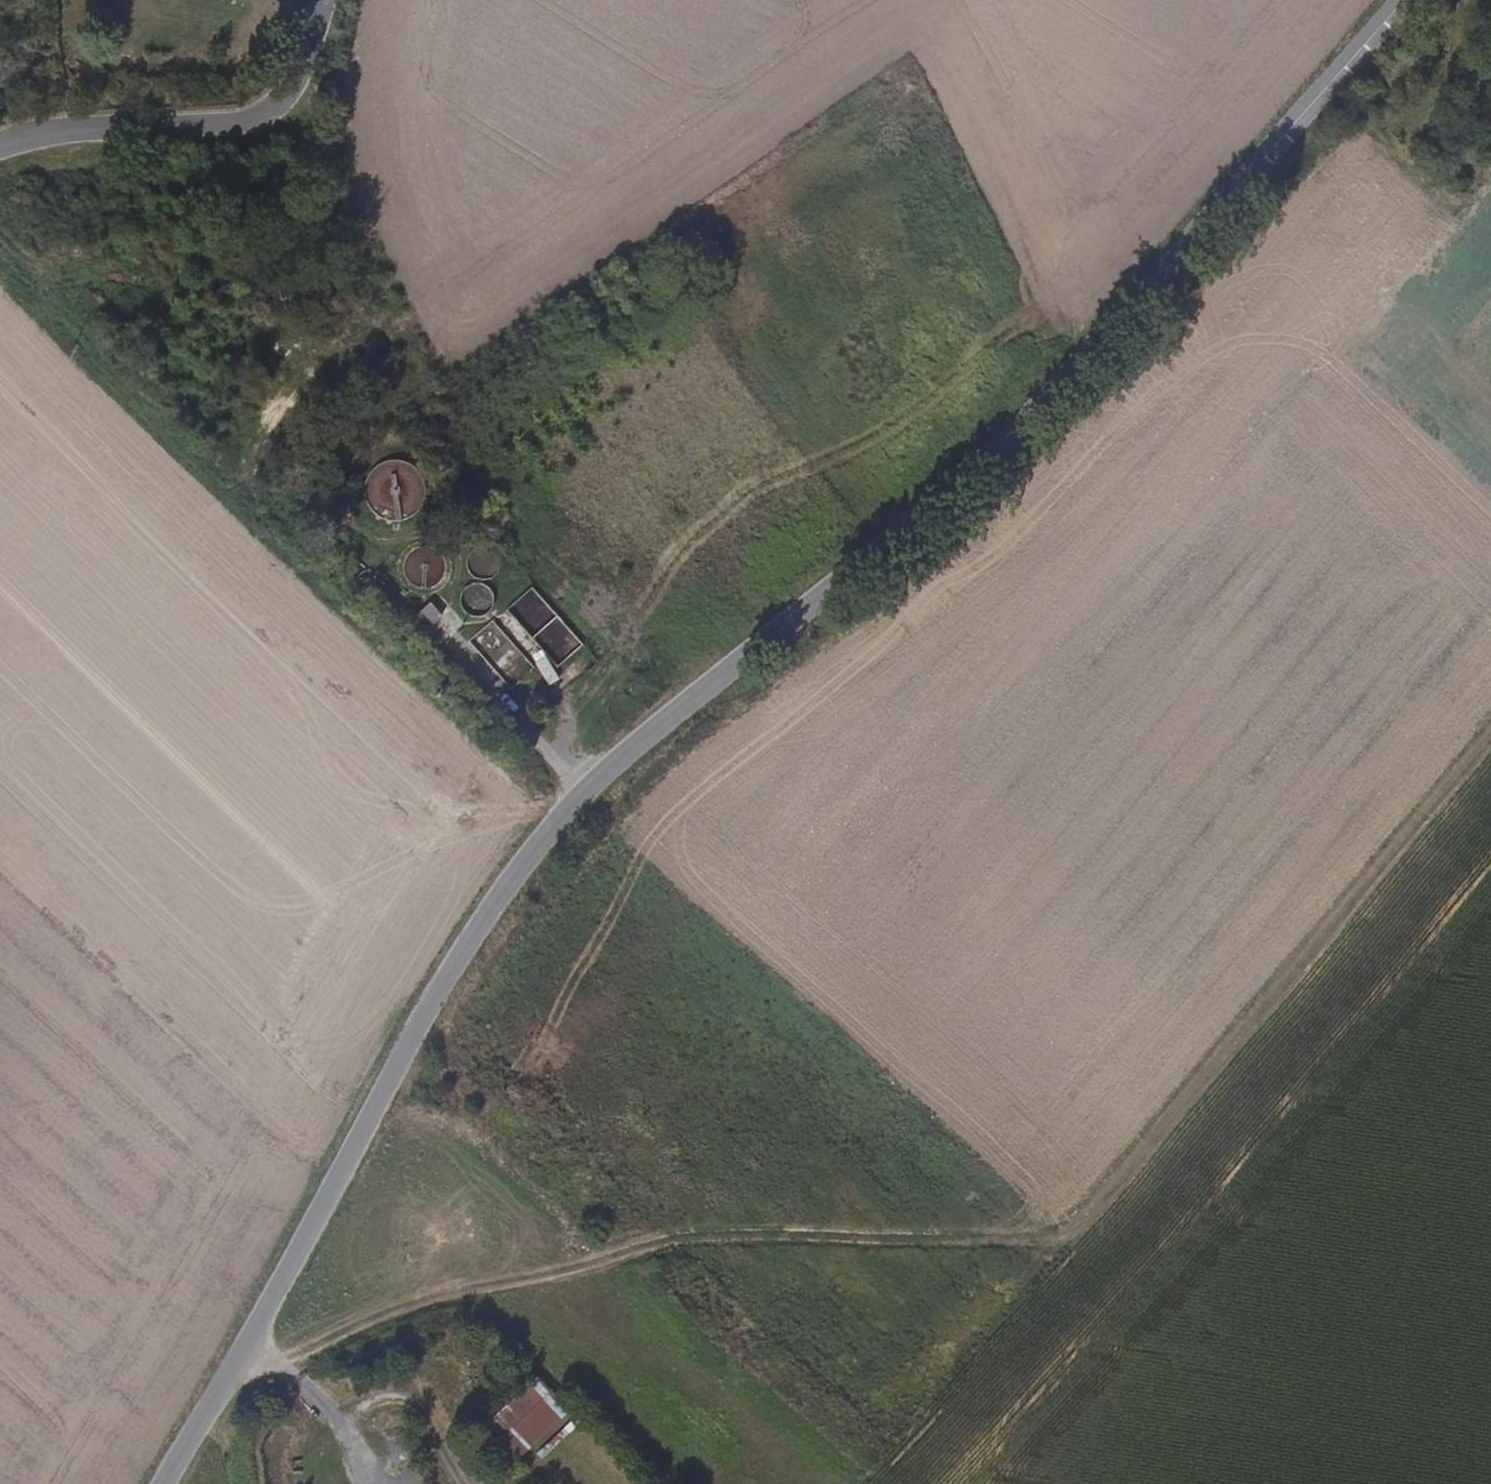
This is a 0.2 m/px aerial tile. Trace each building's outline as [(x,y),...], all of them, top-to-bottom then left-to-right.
[(486,1419),(518,1455),(567,1412),(534,1376),(486,1419)]
